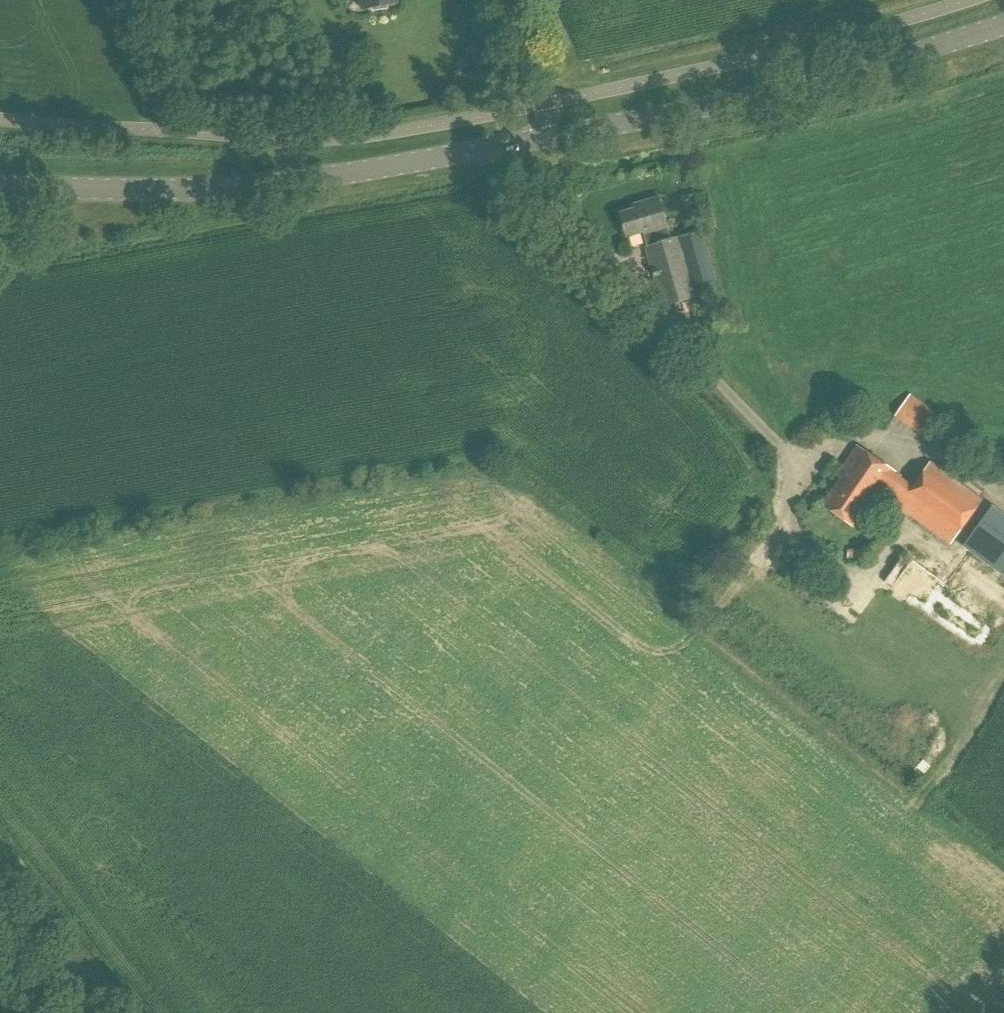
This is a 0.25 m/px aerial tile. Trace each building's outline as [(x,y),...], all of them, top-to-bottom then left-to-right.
[(397,4),(396,0),(360,0),(362,10),(397,4)] [(669,240),(666,229),(667,229),(658,198),(639,203),(640,207),(619,213),(626,237),(643,232),(644,235),(653,233),(656,244),(645,247),(663,307),(694,298),(698,310),(722,303),(701,231),(669,240)] [(927,440),(942,418),(909,394),(894,416),(927,440)] [(912,487),(893,474),(895,472),(856,446),(836,476),(840,479),(822,506),(851,526),(871,498),(875,501),(880,493),(950,544),(982,500),(930,462),(912,487)] [(991,506),(963,545),(1003,575),(1003,515),(991,506)]
